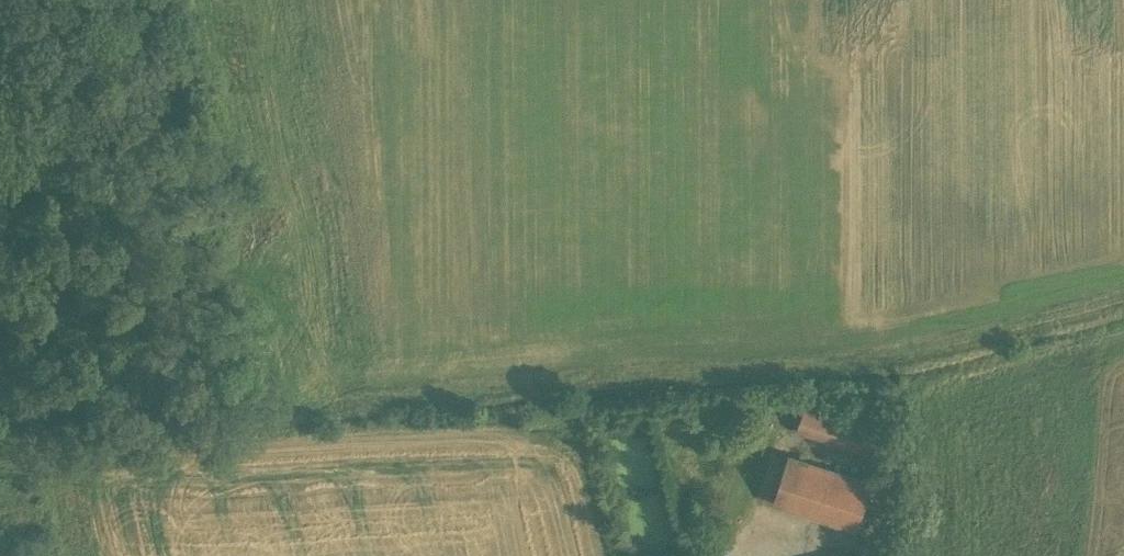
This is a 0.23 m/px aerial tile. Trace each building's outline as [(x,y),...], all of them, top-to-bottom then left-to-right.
[(883,419),(811,396),(801,427),(873,450),(883,419)] [(869,478),(788,451),(772,499),(853,525),(869,478)]
